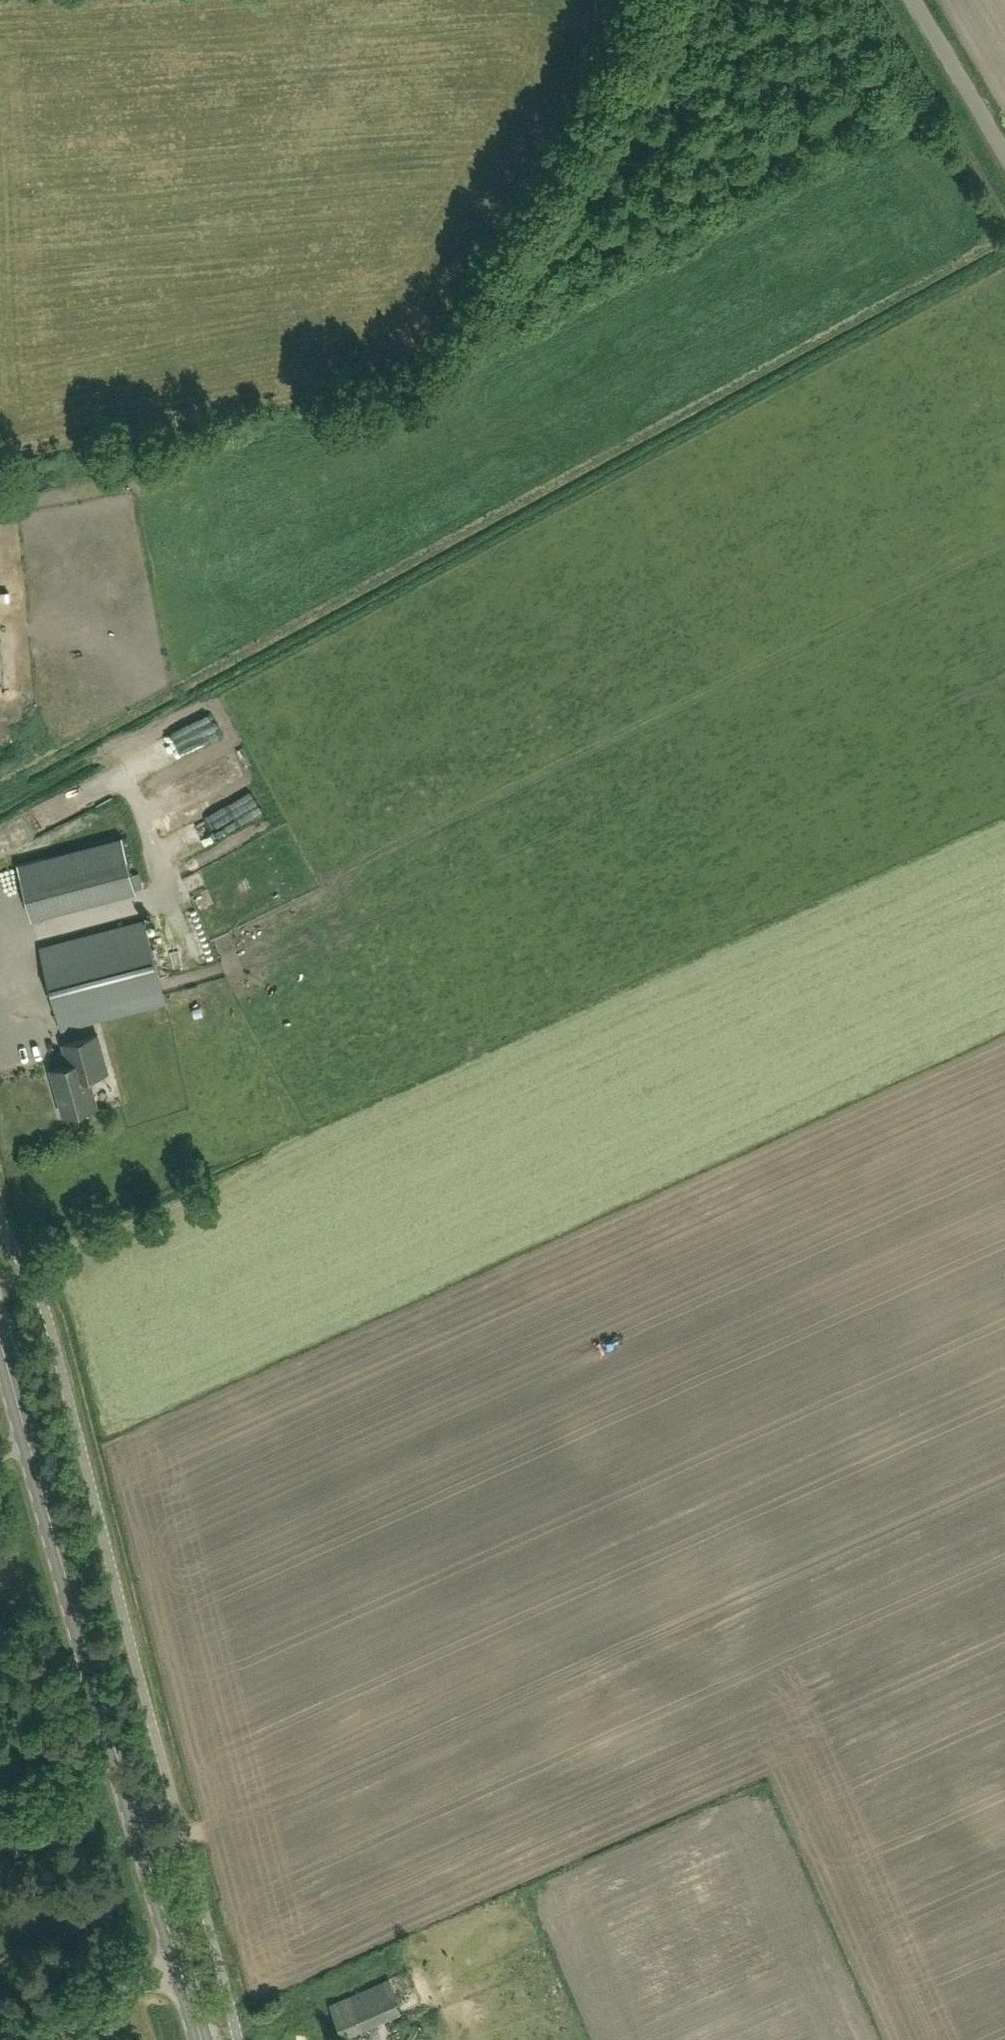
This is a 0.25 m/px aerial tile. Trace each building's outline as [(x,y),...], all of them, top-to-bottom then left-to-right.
[(185,750),(162,759),(165,769),(189,760),(185,750)] [(211,814),(217,827),(235,818),(229,806),(211,814)] [(184,856),(196,850),(190,836),(177,842),(184,856)] [(32,916),(136,889),(123,837),(18,864),(32,916)] [(197,854),(186,857),(191,874),(202,871),(197,854)] [(147,896),(124,904),(128,915),(151,906),(147,896)] [(62,1029),(166,1002),(145,920),(40,947),(62,1029)] [(20,949),(25,961),(40,953),(34,942),(20,949)] [(64,1114),(97,1105),(89,1076),(108,1071),(99,1036),(65,1045),(70,1064),(52,1069),(64,1114)] [(402,2011),(404,2010),(390,1977),(387,1979),(349,1995),(330,2003),(343,2036),(362,2028),(402,2011)]
